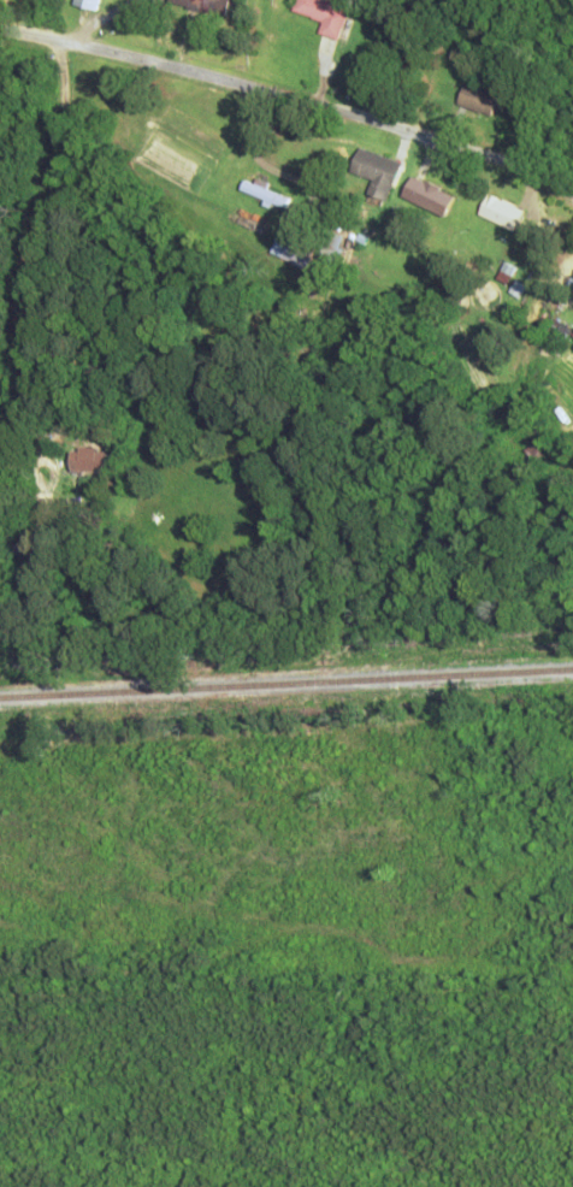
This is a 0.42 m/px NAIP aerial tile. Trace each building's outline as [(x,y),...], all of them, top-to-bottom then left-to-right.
[(72,6),(95,13),(99,0),(73,0),(72,6)] [(169,4),(225,18),(230,0),(170,0),(169,4)] [(341,41),(351,7),(327,0),(296,0),(292,13),(323,22),(319,35),(341,41)] [(500,99),(467,84),(457,104),(491,119),(500,99)] [(367,194),(388,201),(399,162),(356,149),(349,174),(371,180),(367,194)] [(452,196),(410,177),(400,198),(443,218),(452,196)] [(238,191),(282,210),(287,198),(243,179),(238,191)] [(522,212),(488,193),(477,213),(511,232),(522,212)] [(343,240),(329,233),(317,257),(331,264),(343,240)] [(278,256),(305,270),(316,248),(289,234),(278,256)] [(515,457),(528,471),(543,459),(530,444),(515,457)] [(68,449),(68,472),(100,472),(100,449),(68,449)]
